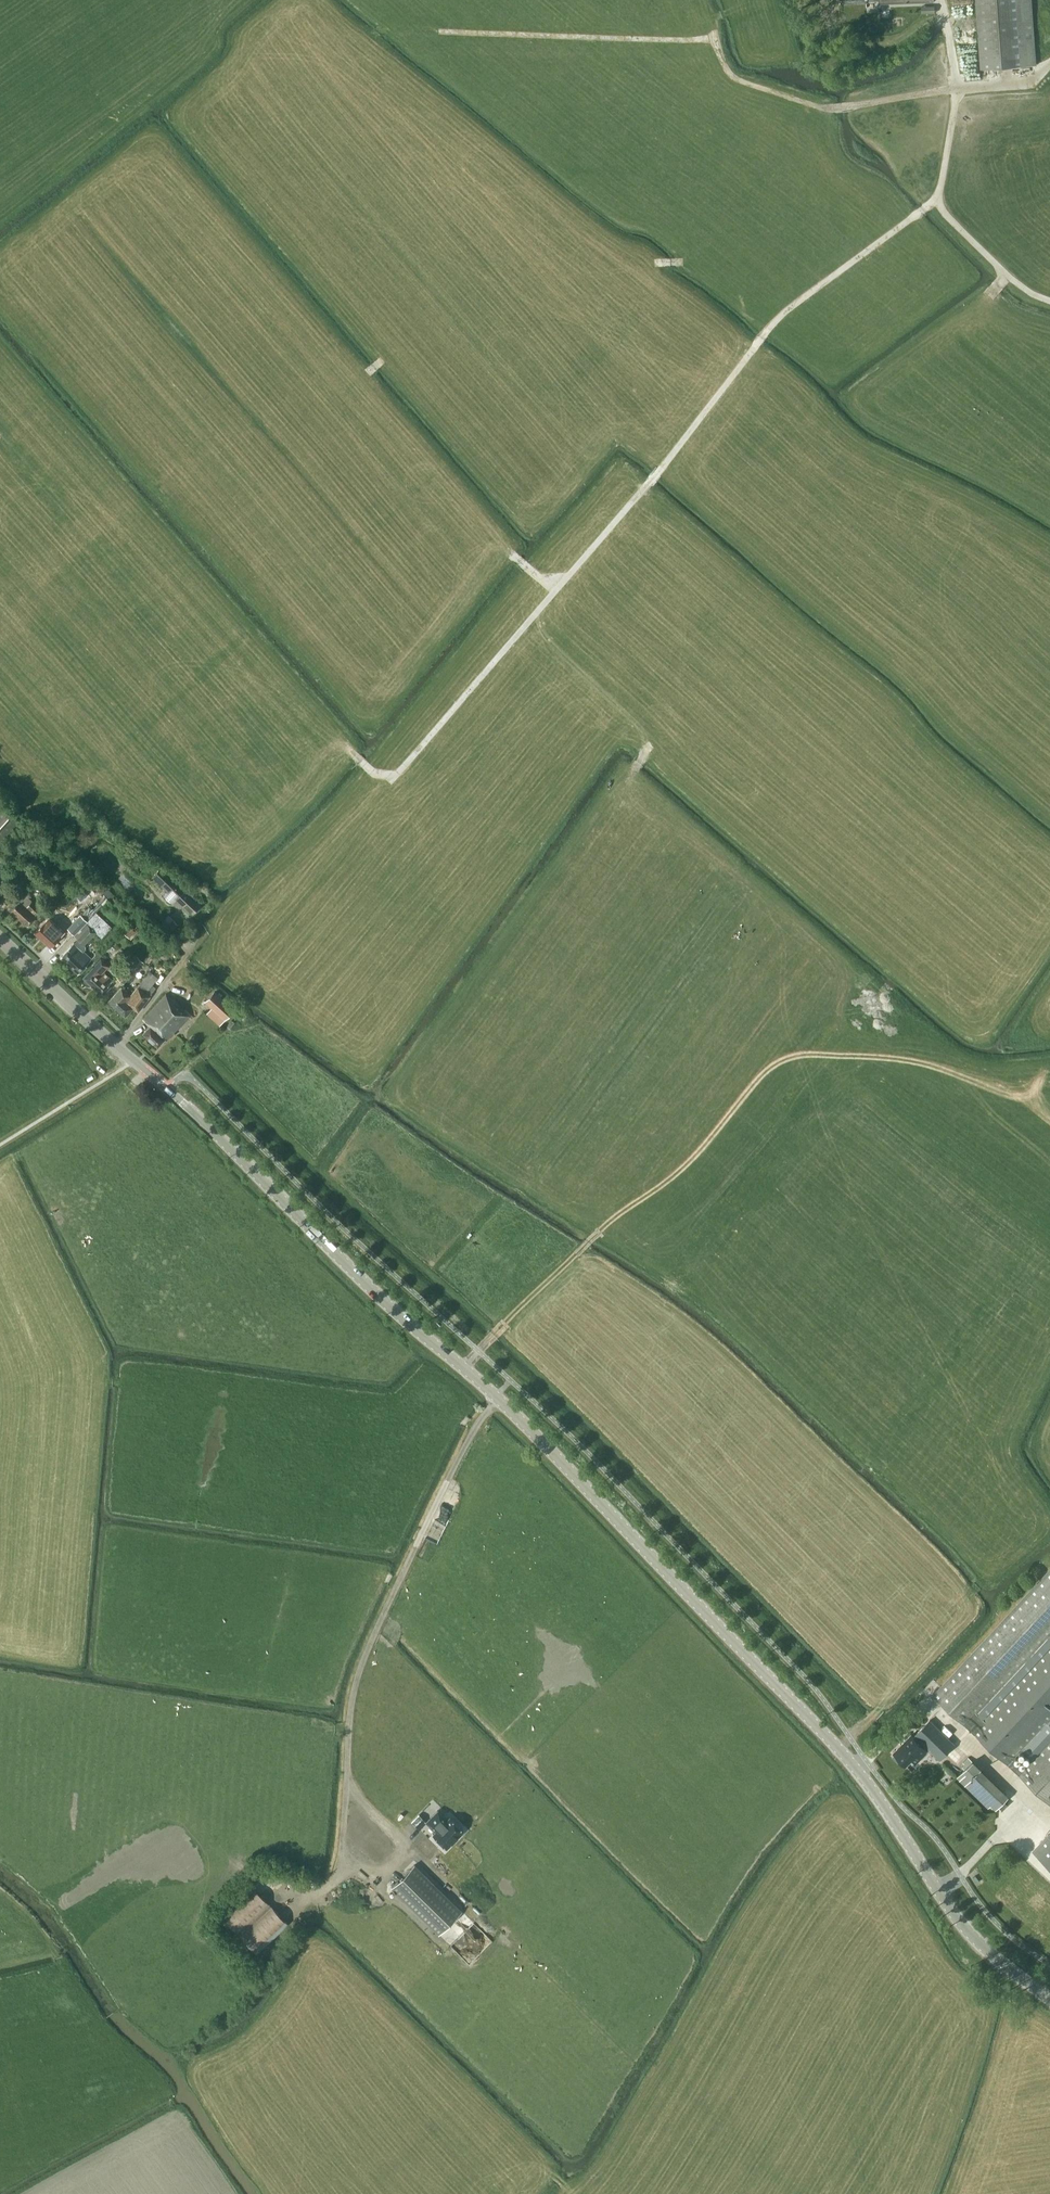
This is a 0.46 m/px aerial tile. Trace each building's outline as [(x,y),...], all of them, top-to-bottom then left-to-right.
[(980,69),(1036,65),(1032,0),(975,0),(980,69)] [(18,820),(2,806),(0,808),(0,840),(18,820)] [(186,887),(184,889),(176,880),(174,882),(160,867),(151,876),(166,891),(163,895),(171,904),(176,899),(180,904),(183,904),(191,912),(199,904),(197,903),(198,901),(192,895),(193,894),(186,887)] [(39,919),(45,913),(20,890),(14,897),(16,899),(8,908),(26,925),(36,915),(39,919)] [(80,913),(67,928),(74,934),(92,915),(86,909),(81,914),(80,913)] [(91,958),(83,951),(85,948),(84,944),(96,932),(102,937),(111,927),(95,911),(92,915),(74,934),(79,938),(76,942),(73,942),(60,957),(77,973),(91,958)] [(49,947),(63,931),(47,918),(34,933),(49,947)] [(170,932),(178,924),(173,918),(165,925),(170,932)] [(121,930),(129,922),(126,919),(125,920),(123,919),(119,924),(118,927),(121,930)] [(135,931),(128,924),(122,931),(129,937),(135,931)] [(151,931),(147,936),(153,942),(157,937),(151,931)] [(116,976),(123,983),(143,961),(136,955),(116,976)] [(111,979),(102,972),(108,965),(100,957),(82,977),(101,995),(110,986),(107,984),(111,979)] [(131,992),(129,994),(120,986),(107,1000),(124,1015),(132,1006),(137,1010),(154,987),(152,985),(161,974),(152,966),(131,992)] [(215,991),(207,1001),(226,1018),(234,1008),(215,991)] [(165,1040),(188,1015),(165,994),(142,1018),(149,1025),(142,1032),(156,1046),(163,1038),(165,1040)] [(1008,1763),(1049,1802),(1049,1739),(1023,1769),(1012,1759),(1049,1718),(1049,1645),(982,1718),(977,1713),(1049,1634),(1049,1568),(932,1695),(1007,1764),(1008,1763)] [(939,1760),(955,1744),(930,1719),(914,1735),(917,1737),(911,1742),(907,1738),(893,1752),(906,1765),(917,1754),(921,1759),(929,1750),(939,1760)] [(964,1769),(957,1776),(988,1807),(1003,1791),(968,1757),(963,1762),(964,1764),(962,1767),(964,1769)] [(437,1810),(426,1821),(435,1831),(433,1833),(446,1847),(463,1830),(449,1816),(447,1819),(437,1810)] [(1049,1866),(1049,1831),(1032,1850),(1049,1866)] [(414,1864),(392,1887),(438,1933),(461,1910),(414,1864)] [(250,1884),(221,1912),(259,1952),(288,1924),(250,1884)]
